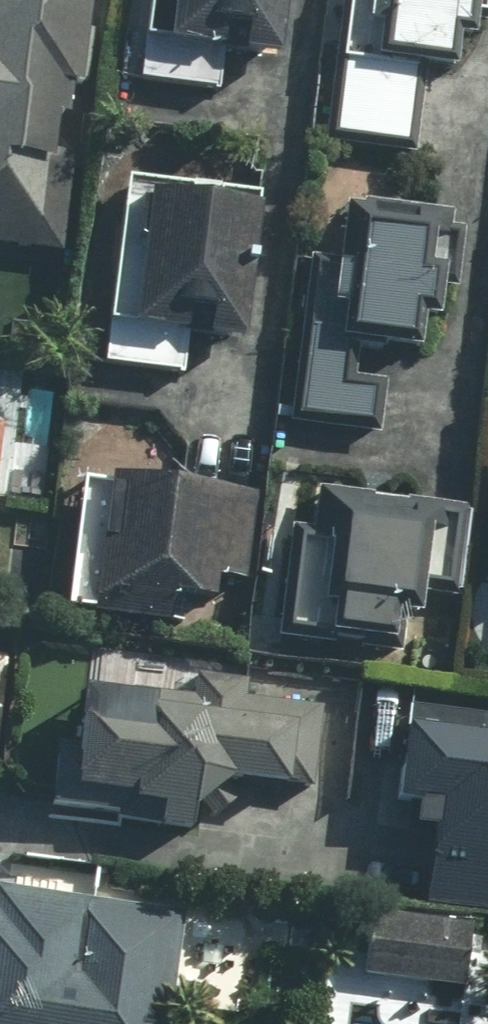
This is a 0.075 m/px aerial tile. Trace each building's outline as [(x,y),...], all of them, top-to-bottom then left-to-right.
[(66,252),(78,156),(56,153),(58,135),(59,135),(66,81),(87,83),(97,0),(0,0),(0,245),(66,252)] [(292,0),(182,0),(178,46),(287,56),(292,0)] [(455,35),(477,37),(481,0),(394,0),(388,57),(452,64),(455,35)] [(263,207),(157,193),(138,333),(244,347),(263,207)] [(386,386),(355,382),(359,343),(439,353),(447,292),(456,293),(465,219),(348,204),(341,264),(316,261),(296,420),(380,431),(386,386)] [(186,598),(219,602),(221,578),(248,581),(258,497),(89,477),(73,608),(183,621),(186,598)] [(322,489),(317,531),(294,528),(281,640),(405,655),(412,590),(460,596),(471,507),(322,489)] [(9,657),(0,656),(0,738),(9,657)] [(197,697),(89,687),(83,754),(59,752),(53,813),(217,829),(222,778),(313,787),(321,710),(246,702),(248,680),(199,675),(197,697)] [(411,731),(403,801),(442,806),(433,893),(487,899),(487,739),(411,731)] [(0,888),(0,1023),(174,1023),(189,913),(0,888)] [(473,925),(375,916),(369,979),(467,988),(473,925)]
